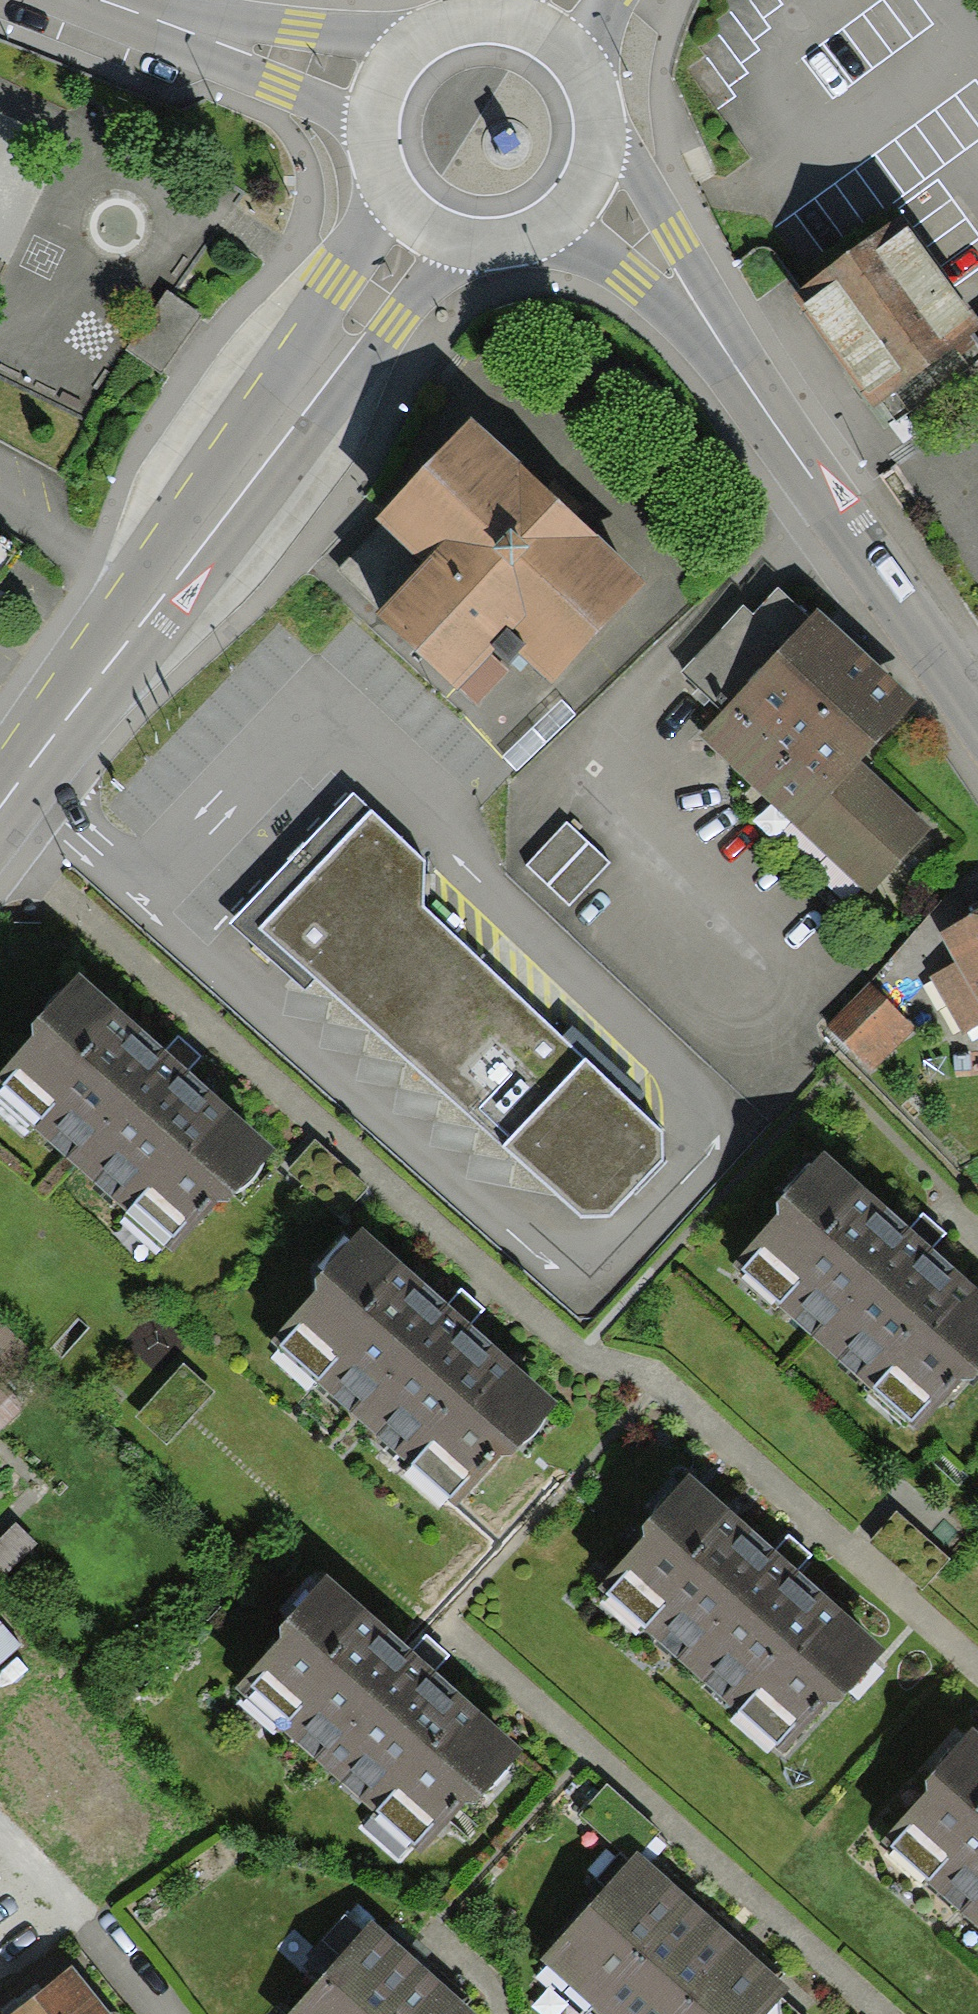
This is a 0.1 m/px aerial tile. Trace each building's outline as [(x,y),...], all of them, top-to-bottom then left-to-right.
[(901,215),(800,288),(809,300),(800,306),(887,425),(977,360),(977,344),(972,334),(977,330),(977,320),(901,215)] [(168,296),(126,354),(163,380),(205,322),(168,296)] [(647,582),(470,417),(374,520),(422,565),(376,614),(457,691),(461,688),(491,655),(495,651),(510,665),(520,654),(552,683),(647,582)] [(720,711),(810,617),(777,587),(752,611),(743,605),(680,672),(720,711)] [(916,703),(817,609),(810,617),(720,711),(697,735),(868,896),(933,828),(862,761),(916,703)] [(508,671),(491,655),(461,688),(478,704),(508,671)] [(575,713),(562,701),(504,757),(518,772),(575,713)] [(371,811),(353,792),(330,814),(229,924),(302,993),(315,979),(259,928),(371,811)] [(315,979),(581,1216),(610,1216),(662,1160),(661,1132),(423,906),(424,862),(371,811),(259,928),(315,979)] [(611,863),(567,821),(526,864),(570,905),(611,863)] [(940,933),(956,962),(930,977),(963,1033),(977,1025),(977,911),(940,933)] [(78,973),(32,1023),(33,1037),(0,1071),(0,1097),(171,1251),(215,1202),(229,1201),(274,1151),(78,973)] [(873,1071),(915,1026),(869,983),(826,1027),(873,1071)] [(825,1149),(778,1199),(780,1214),(733,1262),(918,1428),(961,1378),(976,1377),(977,1375),(977,1289),(825,1149)] [(894,1188),(873,1168),(926,1220),(948,1240),(894,1188)] [(558,1405),(362,1227),(316,1277),(318,1292),(271,1339),(456,1506),(499,1456),(513,1455),(558,1405)] [(0,1380),(5,1384),(34,1355),(0,1322),(0,1380)] [(0,1380),(0,1431),(26,1405),(5,1384),(0,1380)] [(885,1651),(689,1473),(643,1523),(645,1538),(597,1586),(783,1752),(826,1702),(840,1701),(885,1651)] [(15,1523),(0,1539),(0,1573),(5,1578),(37,1544),(15,1523)] [(522,1752),(326,1574),(280,1624),(282,1639),(235,1687),(420,1853),(463,1803),(477,1802),(522,1752)] [(21,1646),(0,1622),(0,1664),(21,1646)] [(973,1728),(927,1778),(928,1793),(881,1840),(977,1928),(977,1733),(973,1728)] [(688,1896),(638,1851),(540,1961),(590,2006),(688,1896)] [(590,2006),(600,2013),(667,2013),(735,1937),(688,1896),(590,2006)] [(376,1921),(290,2013),(387,2013),(428,1969),(376,1921)] [(735,1937),(667,2013),(766,2013),(790,1986),(735,1937)] [(72,1967),(11,2013),(109,2013),(72,1967)] [(428,1969),(387,2013),(476,2013),(428,1969)]
